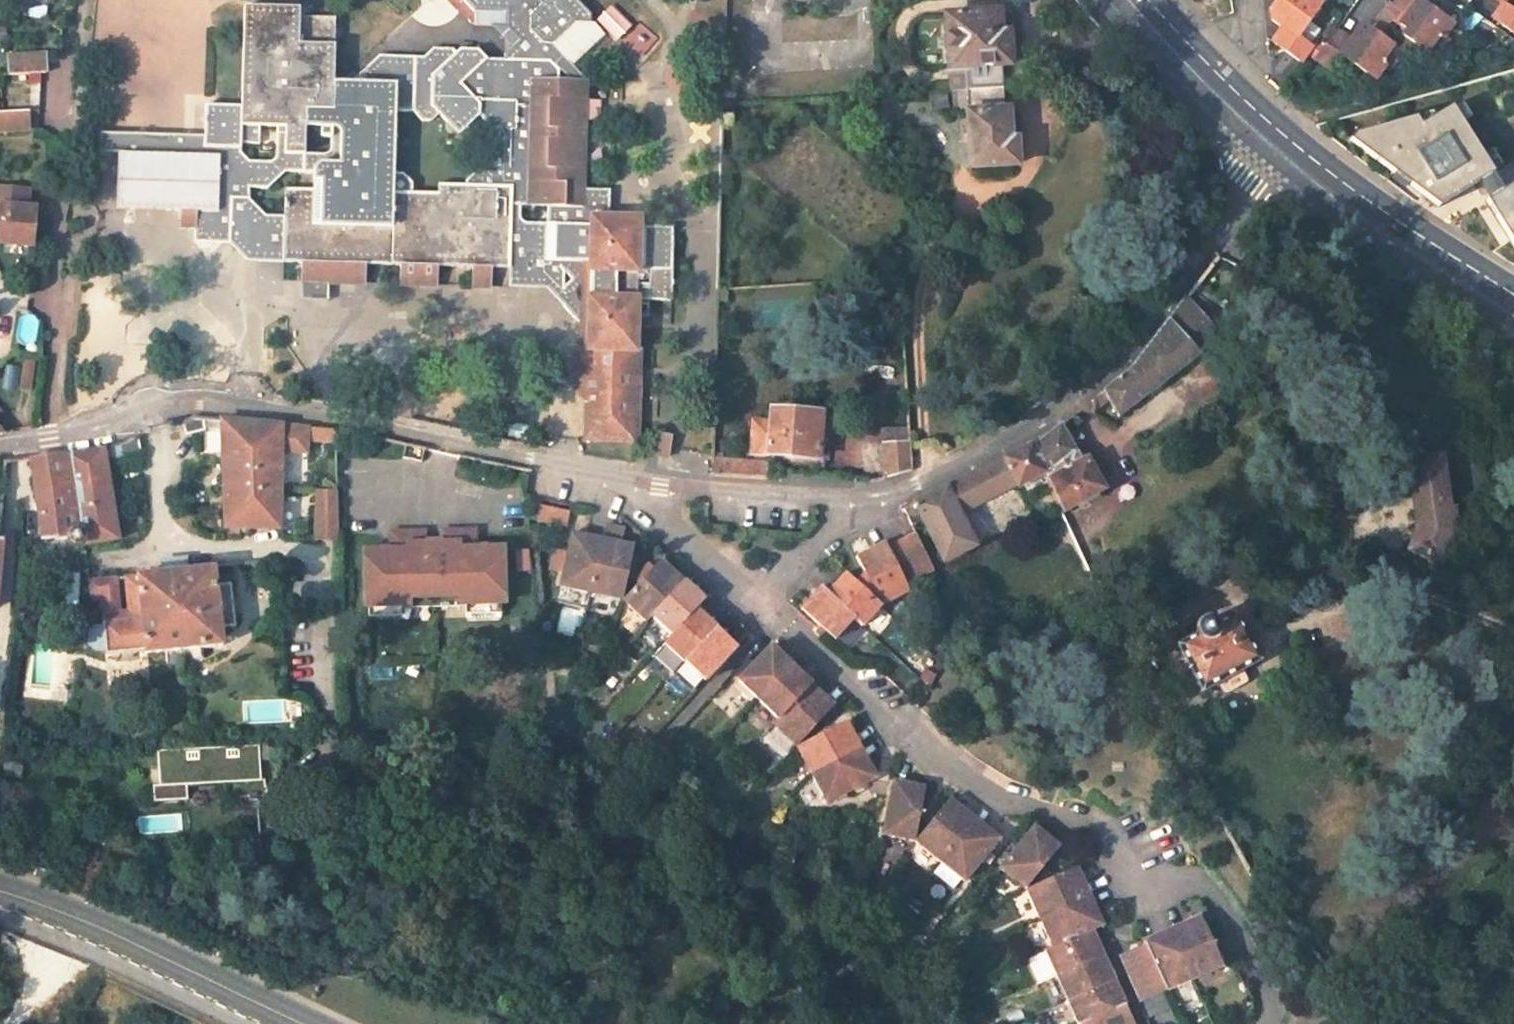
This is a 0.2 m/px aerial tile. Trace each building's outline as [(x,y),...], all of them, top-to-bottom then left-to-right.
[(568,388),(584,405),(592,413),(584,419),(583,439),(632,441),(633,420),(623,421),(624,368),(634,368),(635,318),(636,300),(650,301),(670,301),(672,227),(641,226),(637,220),(605,219),(586,219),(587,225),(568,225),(568,208),(577,208),(577,189),(578,162),(569,161),(570,141),(578,141),(578,121),(571,121),(571,100),(580,100),(580,80),(553,80),(553,70),(550,67),(556,59),(542,47),(559,24),(574,24),(574,15),(560,0),(457,0),(471,12),(499,13),(499,28),(513,42),(501,53),(500,55),(499,60),(499,69),(491,69),(482,59),(474,51),(455,50),(452,55),(447,50),(427,49),(418,59),(410,58),(404,58),(381,81),(367,68),(351,84),(332,84),(335,17),(298,16),(299,7),(242,5),(240,106),(204,105),(202,135),(116,133),(116,152),(115,209),(179,210),(179,226),(195,227),(195,222),(230,224),(231,196),(249,196),(249,186),(266,186),(283,172),(303,173),(312,173),(312,189),(283,188),(282,217),(281,262),(297,262),(296,282),(316,282),(317,263),(343,264),(343,284),(362,284),(363,264),(397,265),(397,285),(434,286),(434,267),(471,267),(471,286),(489,287),(489,267),(509,268),(509,258),(552,259),(569,277),(563,285),(562,305),(578,325),(577,350),(570,356),(578,362),(577,382),(568,388)] [(1268,8),(1274,12),(1269,19),(1280,28),(1271,42),(1299,62),(1305,54),(1309,47),(1296,37),(1320,3),(1315,0),(1275,0),(1268,8)] [(1435,60),(1447,42),(1441,37),(1451,25),(1417,1),(1417,0),(1395,0),(1392,5),(1407,15),(1399,25),(1406,31),(1402,37),(1407,41),(1435,60)] [(1513,34),(1513,12),(1505,5),(1503,4),(1493,19),(1513,34)] [(1001,88),(1000,67),(1008,66),(1006,33),(998,33),(997,12),(944,15),(948,69),(951,69),(972,68),(972,89),(1001,88)] [(1314,60),(1328,71),(1340,56),(1372,80),(1382,67),(1388,71),(1400,53),(1398,52),(1393,48),(1368,29),(1363,35),(1357,31),(1349,42),(1334,32),(1323,48),(1314,60)] [(1407,41),(1402,37),(1393,48),(1398,52),(1407,41)] [(1323,48),(1314,41),(1309,47),(1305,54),(1314,60),(1323,48)] [(45,73),(44,54),(6,56),(7,75),(45,73)] [(404,58),(376,58),(367,68),(381,81),(404,58)] [(499,69),(499,60),(482,59),(491,69),(499,69)] [(972,68),(951,69),(953,91),(955,91),(972,89),(972,68)] [(731,99),(731,83),(720,83),(720,99),(731,99)] [(972,89),(974,112),(966,112),(970,167),(1014,165),(1012,140),(1007,140),(1006,126),(1006,111),(1002,111),(1001,88),(972,89)] [(955,91),(956,113),(966,112),(974,112),(972,89),(955,91)] [(578,121),(580,100),(571,100),(571,121),(578,121)] [(1357,134),(1354,138),(1442,204),(1495,171),(1454,105),(1437,116),(1422,125),(1416,117),(1357,134)] [(28,129),(27,110),(0,111),(0,131),(28,129)] [(1435,112),(1416,117),(1422,125),(1437,116),(1435,112)] [(729,125),(730,113),(719,113),(719,125),(729,125)] [(116,133),(97,132),(96,151),(116,152),(116,133)] [(578,162),(578,141),(570,141),(569,161),(578,162)] [(28,186),(0,184),(0,204),(25,207),(28,186)] [(1489,201),(1509,233),(1513,241),(1513,185),(1489,201)] [(605,219),(606,190),(577,189),(577,208),(568,208),(568,225),(587,225),(586,219),(605,219)] [(282,217),(263,216),(249,196),(231,196),(230,224),(195,222),(195,227),(194,240),(228,242),(245,261),(281,262),(282,217)] [(35,208),(25,207),(0,204),(0,241),(32,243),(35,208)] [(509,268),(508,285),(547,286),(562,305),(563,285),(569,277),(552,259),(509,258),(509,268)] [(343,264),(317,263),(316,282),(296,282),(296,283),(295,301),(323,301),(324,284),(343,284),(343,264)] [(1201,285),(1195,293),(1206,301),(1212,293),(1201,285)] [(714,301),(726,301),(726,288),(714,288),(714,301)] [(1194,349),(1216,333),(1186,298),(1169,321),(1194,349)] [(635,318),(649,318),(650,301),(636,300),(635,318)] [(1109,397),(1118,414),(1173,372),(1170,368),(1194,349),(1169,321),(1130,370),(1105,390),(1109,397)] [(31,390),(36,359),(23,356),(19,388),(31,390)] [(633,420),(634,368),(624,368),(623,421),(633,420)] [(1105,390),(1091,398),(1091,399),(1092,404),(1091,408),(1109,397),(1105,390)] [(826,439),(827,415),(768,412),(768,422),(751,421),(748,454),(817,459),(818,440),(826,439)] [(182,423),(186,435),(203,431),(203,419),(192,418),(182,423)] [(286,424),(220,418),(222,458),(224,527),(279,527),(281,462),(307,463),(308,427),(286,424)] [(1104,488),(1087,458),(1081,461),(1060,424),(1031,447),(1044,472),(1062,512),(1104,488)] [(905,426),(879,428),(880,441),(906,440),(905,426)] [(666,457),(669,438),(652,435),(650,455),(658,456),(666,457)] [(121,445),(121,458),(140,454),(137,436),(132,440),(121,445)] [(880,441),(883,479),(911,470),(909,440),(906,440),(880,441)] [(923,518),(943,560),(975,544),(958,511),(1015,482),(1017,486),(1044,472),(1031,447),(1030,444),(976,471),(903,508),(911,524),(923,518)] [(121,445),(103,449),(105,462),(121,458),(121,445)] [(41,536),(43,537),(67,536),(67,538),(76,544),(81,543),(80,540),(82,540),(83,544),(118,537),(105,462),(103,449),(103,448),(71,453),(29,457),(41,536)] [(1442,458),(1414,462),(1418,488),(1414,488),(1418,518),(1423,518),(1424,529),(1415,552),(1442,562),(1453,532),(1452,524),(1456,523),(1454,510),(1450,510),(1442,458)] [(1414,462),(1410,463),(1414,488),(1418,488),(1414,462)] [(766,465),(709,463),(709,478),(766,480),(766,465)] [(316,489),(316,537),(338,537),(337,490),(316,489)] [(537,520),(565,526),(568,511),(541,505),(537,520)] [(623,599),(633,546),(628,545),(623,544),(625,528),(605,524),(602,543),(591,592),(623,599)] [(391,550),(364,550),(364,572),(367,572),(368,585),(364,585),(365,606),(410,604),(409,596),(459,595),(459,603),(504,601),(503,580),(500,580),(500,567),(502,567),(502,546),(474,547),(474,529),(441,531),(442,542),(424,542),(424,531),(391,532),(391,550)] [(560,578),(559,586),(591,592),(602,543),(589,541),(590,537),(586,536),(570,533),(566,554),(560,578)] [(888,548),(904,583),(933,568),(916,535),(888,548)] [(904,583),(888,548),(887,547),(874,553),(872,550),(863,555),(857,558),(865,578),(855,583),(879,604),(908,590),(904,583)] [(555,552),(549,575),(560,578),(566,554),(555,552)] [(668,567),(659,559),(623,599),(645,621),(651,615),(680,583),(672,576),(675,573),(668,567)] [(164,562),(165,572),(184,570),(183,560),(164,562)] [(116,578),(90,580),(91,594),(94,593),(101,592),(101,599),(103,625),(94,626),(87,635),(89,646),(97,652),(144,649),(145,652),(220,643),(215,584),(214,567),(184,570),(165,572),(126,576),(129,614),(119,614),(116,578)] [(828,595),(855,620),(860,625),(879,604),(855,583),(846,575),(837,586),(828,595)] [(680,583),(651,615),(672,634),(696,608),(705,598),(695,589),(684,579),(680,583)] [(219,627),(234,625),(230,582),(215,584),(219,627)] [(855,620),(828,595),(819,587),(811,597),(802,606),(837,639),(855,620)] [(1118,607),(1107,614),(1114,626),(1125,620),(1118,607)] [(672,634),(664,643),(683,661),(715,626),(706,617),(696,608),(672,634)] [(1195,634),(1175,644),(1201,692),(1219,682),(1224,691),(1229,690),(1242,683),(1246,679),(1241,670),(1258,661),(1232,614),(1214,624),(1207,620),(1202,611),(1191,618),(1197,627),(1195,634)] [(1120,637),(1131,631),(1125,620),(1114,626),(1116,630),(1120,637)] [(683,661),(705,680),(736,646),(726,636),(715,626),(683,661)] [(740,682),(761,701),(794,666),(784,656),(773,646),(740,682)] [(805,675),(794,666),(761,701),(782,720),(814,685),(805,675)] [(801,746),(836,709),(824,698),(826,695),(823,692),(814,685),(782,720),(777,725),(801,746)] [(851,722),(803,748),(819,775),(820,778),(864,752),(857,740),(859,739),(856,732),(851,722)] [(275,743),(159,749),(160,784),(154,785),(155,801),(189,799),(188,784),(234,782),(234,795),(251,794),(251,799),(260,799),(259,793),(267,793),(267,779),(263,779),(262,758),(275,758),(275,743)] [(864,752),(820,778),(835,804),(881,779),(876,767),(873,762),(870,763),(864,752)] [(912,842),(924,788),(908,785),(904,784),(904,787),(892,786),(881,835),(912,842)] [(948,799),(913,842),(937,862),(970,822),(962,815),(964,812),(961,809),(948,799)] [(941,865),(963,883),(997,840),(987,831),(984,828),(982,831),(970,822),(937,862),(941,865)] [(1031,830),(998,869),(1023,890),(1025,889),(1059,847),(1046,837),(1043,834),(1041,838),(1031,830)] [(941,865),(933,874),(952,890),(960,881),(941,865)] [(1075,867),(1025,889),(1039,919),(1086,898),(1081,887),(1084,886),(1082,881),(1075,867)] [(1039,919),(1051,946),(1089,930),(1101,925),(1095,912),(1094,908),(1090,909),(1086,898),(1039,919)] [(1186,921),(1180,923),(1181,926),(1170,931),(1191,980),(1220,967),(1198,915),(1186,921)] [(1051,946),(1044,949),(1055,975),(1101,955),(1096,944),(1089,930),(1051,946)] [(1158,937),(1157,934),(1152,936),(1141,941),(1142,945),(1163,993),(1191,980),(1170,931),(1158,937)] [(1131,950),(1118,955),(1139,1003),(1163,993),(1142,945),(1131,950)] [(1101,955),(1055,975),(1066,1000),(1112,981),(1107,968),(1101,955)] [(1066,1000),(1077,1023),(1080,1023),(1123,1005),(1117,990),(1112,981),(1066,1000)] [(1080,1023),(1132,1023),(1129,1017),(1123,1005),(1080,1023)]
